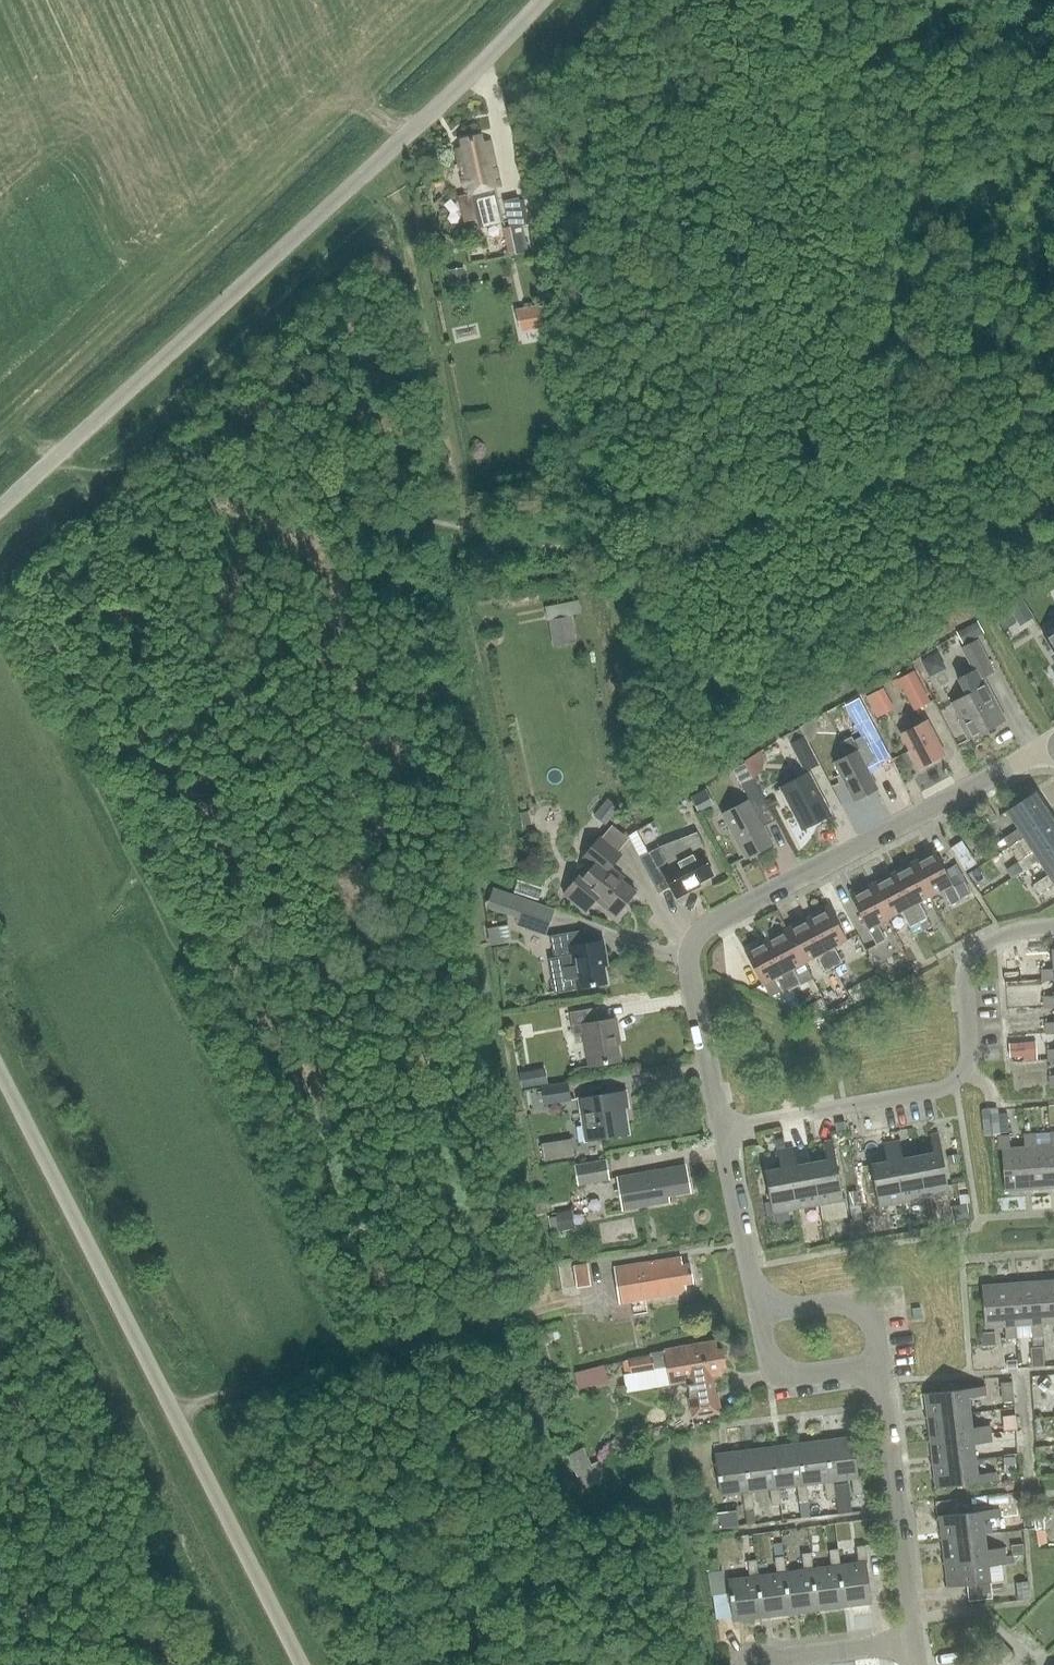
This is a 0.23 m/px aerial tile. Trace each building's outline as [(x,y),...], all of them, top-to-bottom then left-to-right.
[(483,143),(481,136),(460,141),(462,148),(456,149),(466,195),(472,194),(477,227),(502,223),(496,188),(500,187),(490,142),(483,143)] [(441,177),(432,179),(434,188),(444,185),(441,177)] [(509,225),(514,254),(525,252),(526,252),(521,224),(509,225)] [(465,269),(447,272),(449,285),(467,282),(465,269)] [(538,305),(515,309),(520,333),(542,328),(538,305)] [(1034,617),(1019,594),(1005,604),(1020,626),(1034,617)] [(572,617),(550,621),(553,646),(576,643),(572,617)] [(965,644),(985,633),(979,622),(959,633),(965,644)] [(1043,635),(1053,651),(1053,628),(1043,635)] [(959,679),(967,695),(951,703),(960,720),(958,721),(968,740),(1006,720),(983,677),(994,671),(977,640),(962,648),(974,671),(959,679)] [(931,702),(914,671),(898,679),(915,710),(931,702)] [(881,714),(900,706),(889,683),(870,692),(881,714)] [(920,768),(944,755),(927,722),(903,735),(920,768)] [(801,729),(786,736),(790,743),(805,736),(801,729)] [(889,756),(875,729),(852,741),(849,736),(838,742),(845,756),(834,762),(855,801),(878,789),(867,768),(889,756)] [(803,737),(792,743),(807,772),(819,766),(803,737)] [(746,859),(773,844),(758,815),(770,809),(747,766),(738,771),(745,783),(741,785),(749,800),(722,814),(746,859)] [(802,829),(831,814),(809,773),(780,788),(802,829)] [(1023,835),(1051,817),(1035,793),(1007,811),(1018,829),(997,843),(1002,851),(1024,837),(1023,835)] [(604,825),(618,808),(607,799),(593,816),(604,825)] [(529,810),(519,813),(522,826),(532,824),(529,810)] [(1053,848),(1053,822),(1051,817),(1023,835),(1024,837),(1033,852),(1007,869),(1012,877),(1039,860),(1038,858),(1053,848)] [(636,892),(609,870),(622,855),(593,831),(580,847),(597,861),(581,880),(578,877),(564,895),(586,913),(596,901),(615,917),(636,892)] [(697,833),(660,846),(668,862),(698,846),(701,852),(706,849),(697,833)] [(974,833),(952,847),(967,870),(978,863),(977,862),(988,855),(974,833)] [(639,835),(630,840),(639,856),(647,851),(639,835)] [(675,896),(713,875),(701,852),(698,846),(668,862),(660,846),(640,857),(658,893),(670,887),(675,896)] [(1033,884),(1039,893),(1053,883),(1053,881),(1053,848),(1038,858),(1039,860),(1048,875),(1033,884)] [(935,851),(914,862),(931,895),(942,889),(951,905),(961,900),(960,899),(969,894),(963,882),(954,887),(945,870),(935,851)] [(914,862),(892,873),(918,922),(927,918),(919,902),(931,895),(914,862)] [(956,865),(945,870),(954,887),(963,882),(965,881),(956,865)] [(892,873),(871,884),(889,918),(901,911),(909,927),(918,922),(892,873)] [(871,884),(850,895),(876,945),(886,939),(877,924),(889,918),(871,884)] [(554,909),(493,888),(486,907),(519,919),(517,926),(545,936),(554,909)] [(829,907),(808,918),(834,967),(842,962),(834,947),(847,940),(829,907)] [(808,918),(787,929),(804,962),(816,956),(825,972),(834,967),(808,918)] [(493,941),(512,940),(511,925),(492,926),(493,941)] [(787,929),(766,940),(792,989),(801,984),(792,968),(804,962),(787,929)] [(587,943),(585,930),(550,936),(554,958),(558,958),(573,955),(579,988),(607,984),(600,941),(587,943)] [(766,940),(744,951),(762,984),(775,978),(782,991),(783,994),(792,989),(766,940)] [(1042,970),(1043,981),(1053,980),(1053,949),(1052,949),(1053,969),(1042,970)] [(559,965),(556,970),(560,991),(575,989),(579,988),(573,955),(558,958),(559,965)] [(775,978),(762,984),(769,998),(782,991),(775,978)] [(1044,996),(1045,1007),(1053,1007),(1053,996),(1044,996)] [(588,1066),(620,1061),(613,1018),(600,1021),(598,1007),(569,1012),(573,1035),(582,1034),(588,1066)] [(1046,1023),(1047,1034),(1053,1033),(1053,1022),(1046,1023)] [(1023,1042),(1009,1043),(1010,1058),(1024,1057),(1023,1042)] [(546,1069),(533,1071),(535,1086),(548,1084),(546,1069)] [(546,1105),(572,1100),(568,1083),(543,1088),(546,1105)] [(624,1108),(628,1108),(625,1091),(579,1098),(586,1141),(628,1134),(624,1108)] [(1000,1110),(983,1111),(985,1133),(986,1132),(1002,1131),(1000,1110)] [(845,1120),(834,1122),(836,1132),(847,1131),(845,1120)] [(918,1155),(926,1198),(949,1193),(938,1133),(929,1135),(933,1152),(918,1155)] [(1053,1187),(1053,1145),(1052,1145),(1051,1133),(1024,1135),(1025,1147),(1028,1147),(1031,1189),(1053,1187)] [(1009,1136),(997,1137),(998,1149),(1001,1149),(1005,1191),(1031,1189),(1028,1147),(1025,1147),(1009,1148),(1009,1136)] [(827,1159),(812,1162),(819,1204),(843,1200),(832,1140),(823,1142),(827,1159)] [(926,1198),(918,1155),(903,1158),(900,1140),(891,1142),(902,1202),(926,1198)] [(555,1141),(541,1144),(544,1161),(558,1158),(555,1141)] [(886,1161),(871,1164),(879,1206),(902,1202),(891,1142),(883,1144),(886,1161)] [(794,1147),(785,1149),(796,1209),(819,1204),(812,1162),(797,1165),(794,1147)] [(780,1168),(765,1171),(773,1213),(796,1209),(785,1149),(777,1150),(780,1168)] [(958,1154),(948,1156),(949,1164),(960,1163),(958,1154)] [(604,1160),(572,1166),(576,1187),(608,1181),(604,1160)] [(668,1195),(690,1191),(686,1173),(680,1175),(678,1166),(617,1177),(623,1210),(669,1202),(668,1195)] [(969,1194),(959,1196),(960,1205),(970,1204),(969,1194)] [(556,1216),(548,1218),(551,1231),(571,1227),(568,1211),(556,1213),(556,1216)] [(685,1284),(693,1283),(690,1263),(682,1265),(681,1257),(614,1267),(619,1303),(686,1292),(685,1284)] [(588,1264),(574,1265),(575,1287),(589,1286),(588,1264)] [(1036,1282),(1039,1324),(1042,1323),(1053,1323),(1053,1280),(1036,1282)] [(1036,1282),(1010,1283),(1013,1326),(1016,1325),(1031,1324),(1032,1336),(1043,1335),(1042,1323),(1039,1324),(1036,1282)] [(1010,1283),(982,1285),(985,1328),(1005,1326),(1006,1338),(1017,1337),(1016,1325),(1013,1326),(1010,1283)] [(994,1332),(980,1333),(981,1346),(995,1345),(994,1332)] [(716,1350),(714,1341),(649,1353),(649,1355),(628,1359),(631,1376),(655,1371),(655,1369),(664,1368),(665,1373),(668,1373),(670,1384),(684,1382),(690,1416),(718,1411),(712,1377),(721,1375),(719,1368),(725,1367),(722,1349),(716,1350)] [(1043,1347),(1031,1348),(1032,1367),(1044,1366),(1043,1347)] [(1018,1354),(1004,1355),(1005,1369),(1019,1368),(1018,1354)] [(607,1362),(576,1370),(581,1387),(611,1379),(607,1362)] [(1045,1378),(1037,1388),(1043,1393),(1051,1383),(1045,1378)] [(1005,1400),(1018,1399),(1017,1380),(1003,1381),(1005,1400)] [(985,1386),(922,1394),(925,1416),(970,1411),(968,1397),(986,1395),(985,1386)] [(970,1411),(925,1416),(928,1441),(991,1433),(990,1425),(972,1427),(970,1411)] [(991,1433),(928,1441),(930,1464),(976,1458),(974,1444),(992,1442),(991,1433)] [(1019,1451),(1018,1434),(1006,1435),(1007,1452),(1019,1451)] [(852,1436),(826,1440),(832,1481),(833,1481),(851,1479),(854,1495),(863,1494),(861,1476),(858,1477),(852,1436)] [(826,1440),(799,1443),(804,1485),(806,1485),(824,1482),(826,1498),(836,1497),(833,1481),(832,1481),(826,1440)] [(799,1443),(772,1447),(777,1488),(779,1488),(797,1486),(799,1502),(808,1501),(806,1485),(804,1485),(799,1443)] [(772,1447),(744,1450),(750,1492),(752,1492),(770,1489),(772,1505),(781,1504),(779,1488),(777,1488),(772,1447)] [(744,1450),(715,1454),(721,1496),(743,1493),(745,1509),(754,1508),(752,1492),(750,1492),(744,1450)] [(1015,1457),(1004,1458),(1005,1472),(1016,1471),(1015,1457)] [(976,1458),(930,1464),(933,1488),(996,1481),(995,1472),(977,1474),(976,1458)] [(999,1508),(937,1516),(939,1540),(985,1534),(984,1526),(983,1519),(1000,1517),(999,1508)] [(736,1511),(717,1514),(719,1529),(738,1527),(736,1511)] [(1031,1514),(1022,1515),(1024,1527),(1033,1526),(1031,1514)] [(1044,1515),(1034,1515),(1035,1530),(1045,1529),(1044,1515)] [(992,1525),(984,1526),(985,1534),(993,1533),(992,1525)] [(1046,1530),(1037,1531),(1038,1543),(1047,1543),(1046,1530)] [(985,1534),(939,1540),(942,1563),(1005,1556),(1004,1547),(986,1549),(985,1534)] [(1023,1544),(1011,1546),(1012,1555),(1024,1553),(1023,1544)] [(840,1565),(839,1565),(844,1607),(871,1603),(866,1563),(868,1563),(866,1545),(856,1547),(859,1563),(840,1565)] [(813,1568),(811,1569),(817,1611),(844,1607),(839,1565),(840,1565),(838,1549),(829,1550),(831,1566),(813,1568)] [(786,1572),(784,1572),(790,1614),(817,1611),(811,1569),(813,1568),(811,1552),(802,1554),(804,1570),(786,1572)] [(759,1575),(757,1576),(762,1618),(790,1614),(784,1572),(786,1572),(784,1556),(775,1557),(777,1573),(759,1575)] [(988,1566),(1006,1564),(1005,1556),(942,1563),(945,1587),(990,1582),(988,1566)] [(750,1577),(728,1579),(734,1622),(762,1618),(757,1576),(759,1575),(757,1559),(747,1561),(750,1577)] [(1028,1582),(1016,1583),(1018,1600),(1030,1599),(1028,1582)] [(973,1664),(1003,1664),(1014,1654),(1000,1639),(973,1664)]
